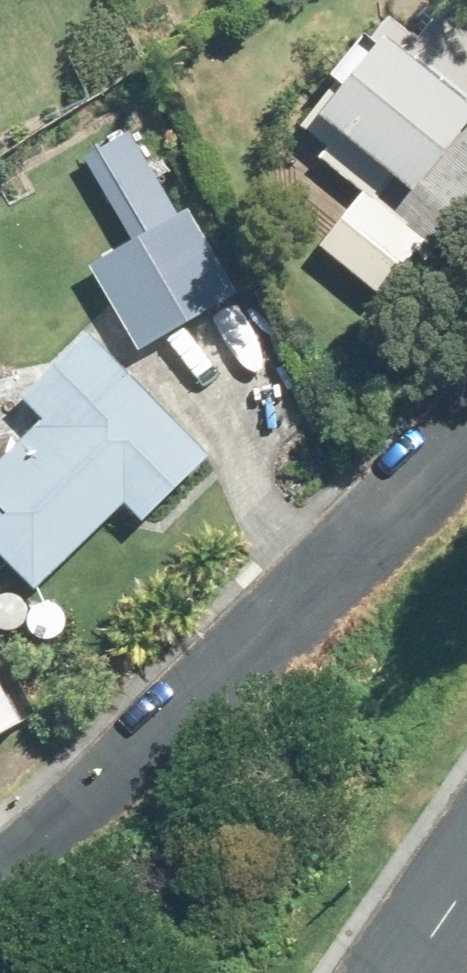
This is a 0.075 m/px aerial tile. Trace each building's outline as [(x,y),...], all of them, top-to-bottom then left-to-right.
[(329,159),(372,194),(328,250),(387,297),(421,253),(434,263),(466,222),(466,12),(458,5),(427,43),(404,25),(389,42),(375,30),(341,72),(356,84),(346,96),(338,90),(309,125),(337,148),(329,159)] [(131,134),(101,151),(117,179),(147,161),(131,134)] [(232,288),(192,215),(105,263),(145,337),(232,288)] [(29,397),(52,421),(0,470),(0,547),(43,591),(133,506),(149,523),(218,458),(98,332),(29,397)]
